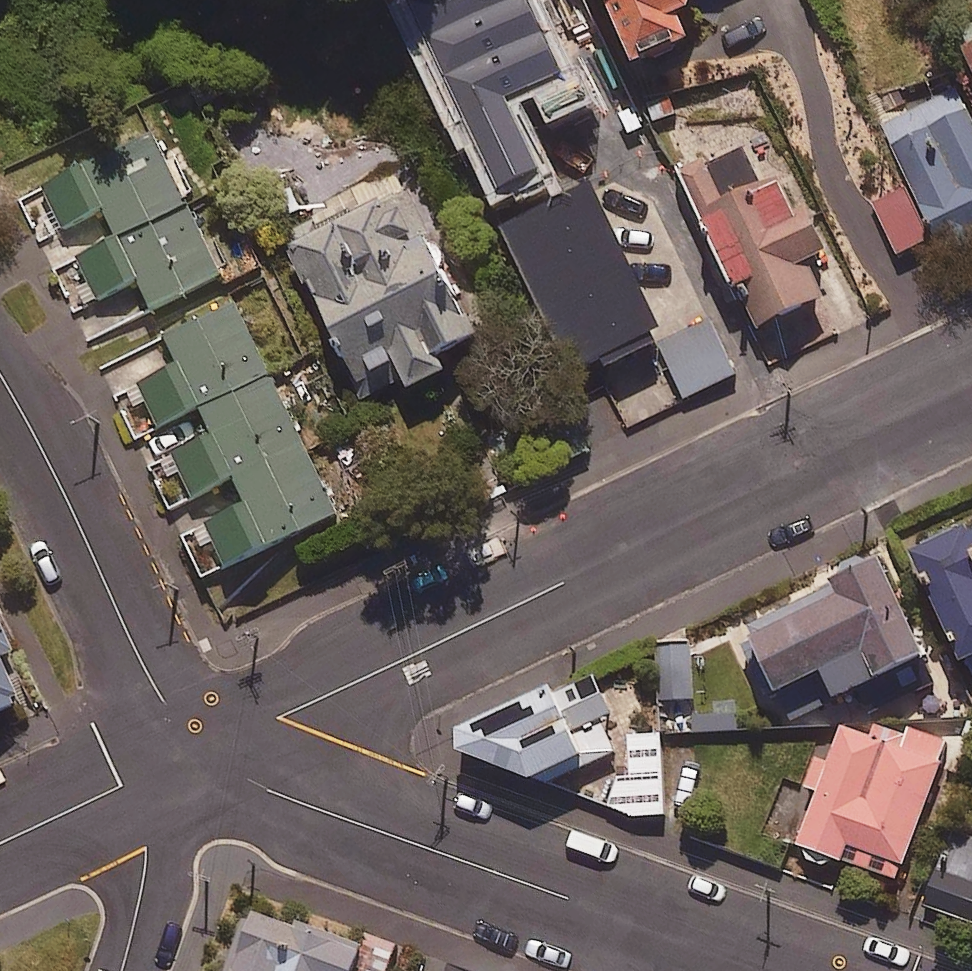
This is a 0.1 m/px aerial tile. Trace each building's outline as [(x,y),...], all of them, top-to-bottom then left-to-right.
[(640,58),(693,36),(685,17),(698,0),(615,0),(640,58)] [(958,85),(887,120),(920,188),(878,209),(900,253),(942,233),(953,257),(971,247),(971,114),(958,85)] [(119,238),(189,206),(154,132),(46,182),(67,226),(105,208),(119,238)] [(764,192),(741,145),(685,172),(760,328),(826,296),(809,261),(832,250),(797,177),(764,192)] [(478,336),(405,167),(356,188),(364,205),(292,236),(362,397),(407,378),(411,387),(448,371),(440,353),(478,336)] [(189,206),(119,238),(82,256),(101,297),(140,279),(153,306),(221,275),(189,206)] [(203,406),(270,374),(234,295),(166,327),(183,364),(144,382),(163,424),(203,406)] [(738,373),(712,319),(661,344),(687,398),(738,373)] [(236,477),(303,445),(270,374),(203,406),(216,433),(177,451),(197,494),(236,477)] [(303,445),(236,477),(248,504),(212,521),(231,563),(336,515),(303,445)] [(922,553),(971,667),(971,531),(922,553)] [(793,721),(856,691),(867,714),(900,698),(889,675),(928,656),(883,561),(738,630),(770,698),(780,693),(793,721)] [(24,702),(3,654),(14,649),(0,617),(0,712),(24,702)] [(696,639),(661,641),(664,690),(700,688),(696,639)] [(538,787),(619,755),(607,726),(619,721),(604,683),(463,739),(471,761),(538,787)] [(801,845),(809,847),(805,857),(833,867),(837,857),(901,880),(949,742),(916,730),(867,735),(843,726),(801,845)] [(665,812),(665,751),(631,751),(631,812),(665,812)] [(971,920),(971,836),(956,831),(930,905),(971,920)] [(402,942),(370,930),(362,951),(254,912),(232,970),(391,970),(402,942)]
